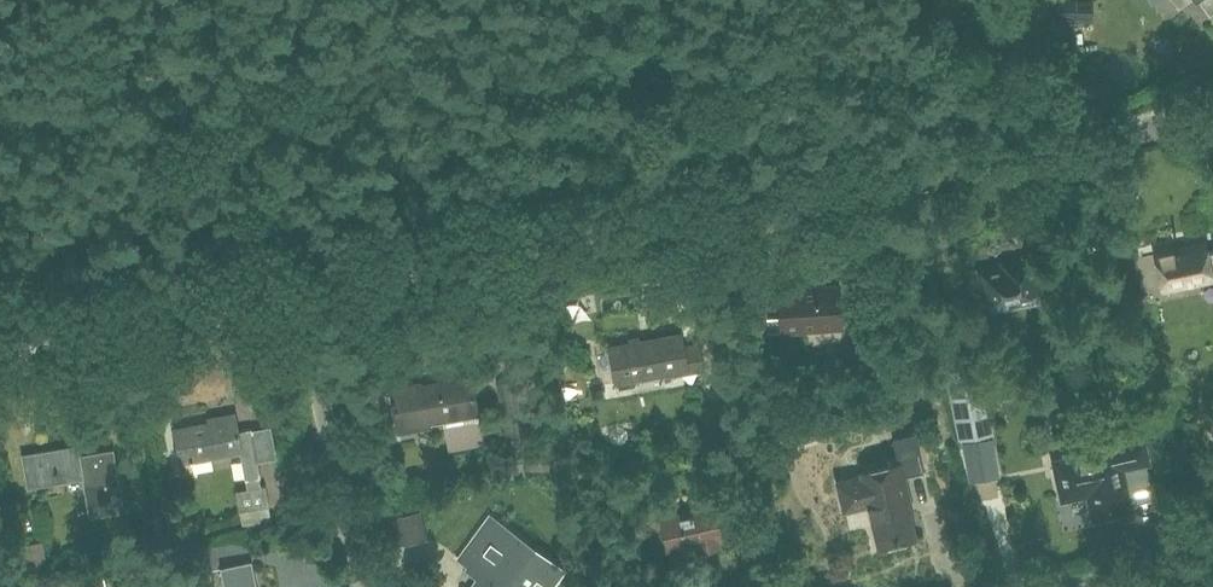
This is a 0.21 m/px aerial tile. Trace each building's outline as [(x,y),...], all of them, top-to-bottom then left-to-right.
[(1210,14),(1212,12),(1212,0),(1200,0),(1210,14)] [(1208,255),(1206,244),(1181,249),(1179,247),(1177,248),(1177,250),(1156,254),(1164,291),(1212,281),(1211,269),(1212,268),(1212,254),(1208,255)] [(979,270),(985,301),(1039,291),(1032,257),(1001,263),(1001,265),(979,270)] [(778,287),(780,316),(768,317),(767,309),(742,311),(745,354),(769,353),(768,332),(781,331),(781,334),(842,330),(839,287),(805,289),(805,286),(778,287)] [(668,377),(703,371),(699,346),(683,349),(681,337),(611,349),(617,383),(668,374),(668,377)] [(995,434),(982,362),(945,369),(946,371),(958,440),(995,434)] [(1115,376),(1110,382),(1112,389),(1118,394),(1126,392),(1130,386),(1128,378),(1122,374),(1115,376)] [(450,450),(482,444),(471,380),(411,391),(411,387),(393,391),(400,433),(430,428),(429,424),(444,421),(450,450)] [(528,381),(498,386),(506,433),(536,428),(528,381)] [(235,419),(174,430),(180,466),(241,455),(248,493),(238,495),(241,509),(241,513),(270,508),(267,493),(263,494),(261,494),(259,481),(262,480),(256,451),(253,432),(253,431),(238,434),(235,419)] [(862,475),(837,481),(842,503),(867,497),(879,546),(880,546),(879,541),(912,533),(913,538),(915,537),(906,499),(909,498),(904,476),(924,472),(914,432),(892,437),(898,462),(861,471),(862,475)] [(1000,476),(993,436),(962,442),(969,482),(1000,476)] [(1133,511),(1123,470),(1152,464),(1147,438),(1113,444),(1113,447),(1052,460),(1061,500),(1087,495),(1092,520),(1133,511)] [(89,518),(123,513),(113,452),(80,457),(78,447),(22,456),(27,489),(83,480),(89,518)] [(521,464),(507,467),(510,480),(524,476),(521,464)] [(719,540),(724,539),(717,510),(663,521),(669,551),(699,545),(700,553),(721,549),(719,540)] [(420,511),(392,517),(396,537),(425,531),(420,511)] [(475,586),(529,586),(537,576),(551,586),(565,568),(490,513),(457,558),(468,566),(466,570),(480,580),(475,586)] [(233,535),(237,548),(264,539),(260,527),(233,535)] [(41,541),(18,545),(22,571),(45,568),(41,541)] [(252,564),(222,570),(225,586),(257,586),(252,564)]
